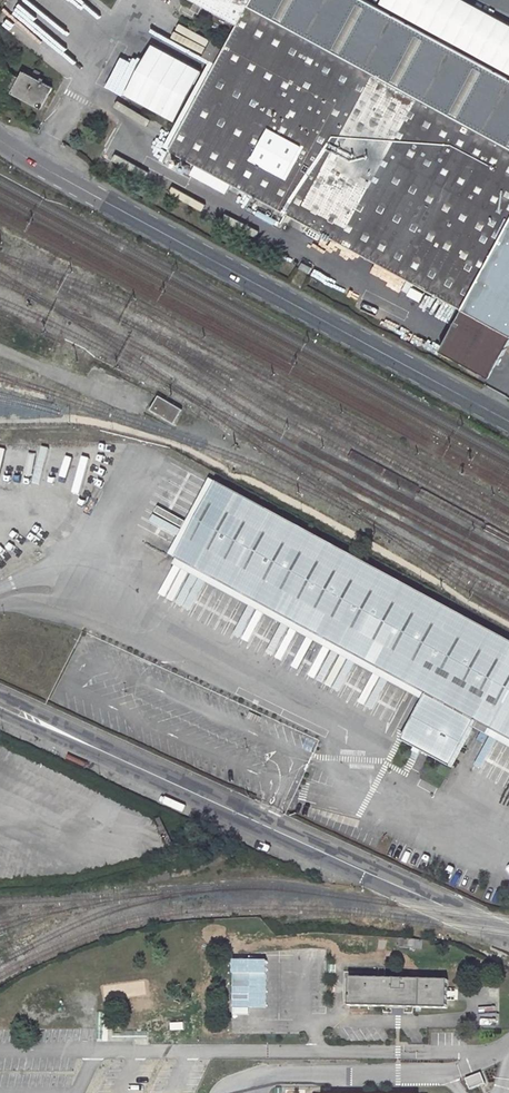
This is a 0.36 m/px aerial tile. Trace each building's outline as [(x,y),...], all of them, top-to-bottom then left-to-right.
[(85,0),(55,0),(79,21),(92,6),(85,0)] [(241,24),(170,150),(462,310),(508,335),(508,78),(367,0),(196,0),(241,24)] [(53,89),(24,74),(21,80),(14,76),(7,87),(15,91),(14,94),(36,105),(38,100),(45,104),(53,89)] [(36,105),(42,109),(45,104),(38,100),(36,105)] [(491,377),(508,343),(508,335),(462,310),(440,350),(491,377)] [(182,410),(158,396),(151,409),(175,423),(182,410)] [(292,518),(289,524),(219,485),(177,561),(253,603),(255,598),(429,694),(404,740),(453,767),(478,722),(508,738),(508,639),(292,518)] [(403,940),(403,947),(419,948),(419,941),(403,940)] [(352,967),(351,1005),(449,1008),(450,971),(352,967)]
